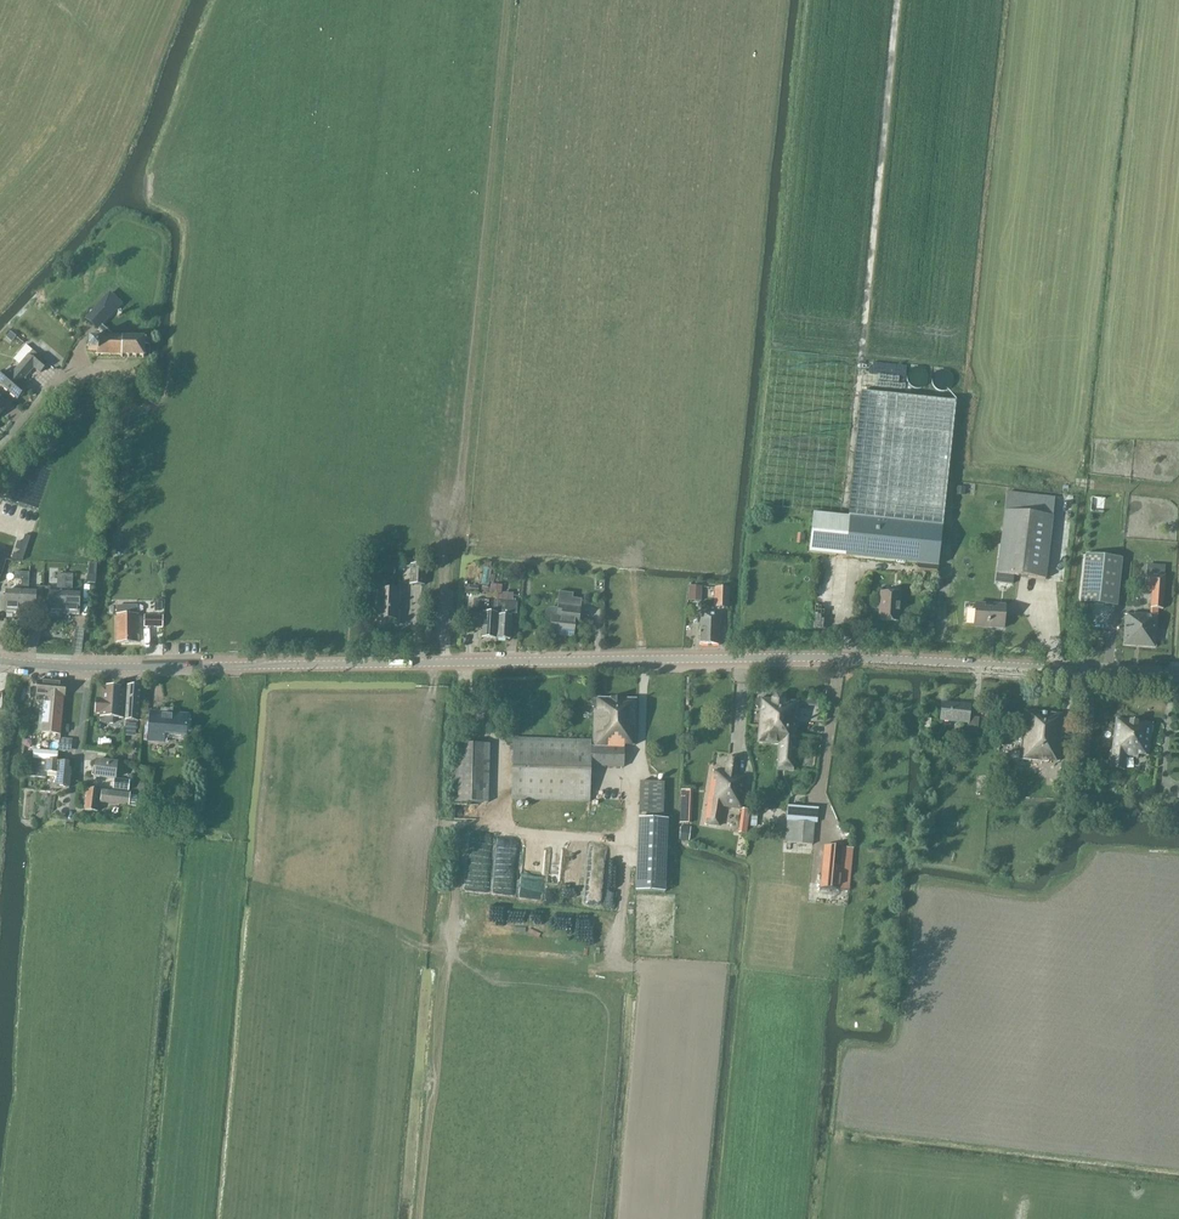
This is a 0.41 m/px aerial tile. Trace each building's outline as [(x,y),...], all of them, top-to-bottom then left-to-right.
[(110,294),(86,320),(92,326),(93,324),(106,336),(98,336),(98,340),(89,340),(88,345),(88,348),(88,350),(97,350),(97,354),(109,355),(125,355),(127,355),(135,355),(144,356),(145,345),(149,345),(150,339),(145,338),(145,337),(118,337),(113,337),(113,335),(102,325),(121,304),(110,294)] [(12,357),(19,363),(31,348),(25,342),(12,357)] [(0,376),(0,384),(18,399),(26,390),(21,385),(26,379),(25,378),(34,369),(40,374),(49,363),(33,350),(31,352),(11,376),(9,373),(5,370),(0,376)] [(943,527),(942,528),(943,528),(956,402),(862,392),(848,517),(943,527)] [(997,574),(1013,576),(1046,580),(1053,517),(1055,498),(1007,492),(1005,511),(1004,511),(997,574)] [(943,527),(848,517),(813,514),(809,553),(844,556),(918,564),(938,566),(942,528),(943,527)] [(14,553),(12,560),(23,561),(31,537),(25,535),(22,543),(18,542),(16,548),(21,549),(19,555),(14,553)] [(1081,603),(1117,607),(1122,559),(1086,555),(1081,603)] [(415,564),(414,583),(410,583),(410,584),(414,584),(425,584),(426,565),(415,564),(411,564),(415,564)] [(918,564),(916,576),(937,578),(938,566),(918,564)] [(520,572),(521,594),(532,594),(532,572),(520,572)] [(43,605),(43,587),(37,586),(36,592),(29,592),(30,573),(22,573),(22,580),(21,592),(20,613),(36,613),(36,605),(43,605)] [(64,614),(65,574),(58,574),(57,593),(50,592),(50,587),(45,587),(43,587),(43,605),(49,606),(48,614),(64,614)] [(65,574),(64,614),(80,615),(80,594),(72,594),(73,575),(65,574)] [(997,574),(996,583),(1012,585),(1013,576),(997,574)] [(1166,575),(1146,574),(1145,586),(1153,587),(1151,608),(1163,609),(1166,575)] [(701,602),(702,586),(689,586),(688,601),(701,602)] [(728,608),(729,588),(715,587),(715,608),(728,608)] [(398,620),(399,590),(379,589),(377,619),(398,620)] [(20,613),(21,592),(6,591),(5,612),(20,613)] [(495,599),(495,601),(474,600),(473,614),(483,615),(481,638),(496,638),(498,594),(487,593),(487,598),(495,599)] [(899,622),(901,594),(881,593),(879,620),(899,622)] [(499,594),(498,594),(496,638),(511,639),(512,616),(512,614),(517,614),(518,602),(502,601),(502,595),(499,595),(499,594)] [(546,614),(546,616),(546,619),(547,621),(549,623),(551,624),(550,634),(573,637),(574,626),(578,626),(580,608),(581,600),(573,599),(560,598),(559,605),(558,605),(557,611),(553,611),(550,611),(548,612),(546,614)] [(1004,628),(1005,604),(975,603),(974,627),(1004,628)] [(720,645),(721,613),(701,612),(700,644),(720,645)] [(163,615),(144,614),(144,626),(163,627),(163,615)] [(139,615),(117,615),(117,643),(137,643),(137,632),(139,632),(139,615)] [(1123,644),(1123,646),(1156,648),(1156,647),(1155,647),(1158,616),(1157,616),(1150,616),(1135,615),(1134,616),(1125,616),(1125,617),(1125,625),(1125,626),(1124,644),(1123,644)] [(60,732),(64,699),(66,683),(38,681),(36,702),(44,702),(41,733),(59,735),(60,732)] [(128,686),(126,716),(125,728),(137,729),(138,721),(139,721),(141,687),(139,687),(139,686),(138,684),(131,683),(129,685),(129,686),(128,686)] [(108,687),(108,688),(103,688),(102,699),(97,698),(96,713),(101,713),(100,720),(102,722),(113,723),(113,717),(123,718),(125,690),(120,689),(120,688),(119,688),(117,685),(112,685),(109,687),(108,687)] [(635,745),(637,699),(594,698),(593,747),(624,748),(625,745),(635,745)] [(760,710),(759,723),(772,725),(772,727),(797,729),(799,702),(759,698),(759,699),(756,701),(756,706),(758,708),(758,710),(760,710)] [(967,733),(978,734),(979,718),(969,717),(970,705),(942,703),(940,721),(968,724),(967,733)] [(1024,710),(1021,745),(1020,760),(1049,763),(1049,762),(1060,763),(1064,714),(1024,710)] [(151,712),(148,743),(165,744),(165,736),(186,737),(188,715),(151,712)] [(1153,724),(1116,719),(1110,769),(1124,770),(1126,756),(1139,758),(1139,755),(1149,756),(1153,724)] [(794,770),(797,729),(772,727),(772,725),(759,723),(757,744),(779,745),(777,768),(794,770)] [(939,735),(931,735),(932,743),(940,743),(939,735)] [(624,749),(624,748),(593,747),(591,747),(592,740),(513,738),(511,800),(590,802),(591,767),(624,768),(624,749)] [(489,803),(490,744),(456,743),(455,802),(489,803)] [(50,751),(49,760),(58,761),(58,752),(50,751)] [(714,771),(705,824),(719,826),(723,805),(743,808),(747,778),(737,777),(739,760),(728,758),(726,773),(714,771)] [(58,762),(32,760),(27,760),(26,777),(46,779),(46,774),(56,774),(55,788),(69,789),(71,769),(69,769),(70,763),(58,762)] [(129,791),(130,781),(130,780),(116,779),(118,763),(96,760),(94,777),(114,780),(113,789),(129,791)] [(639,782),(638,814),(652,814),(664,815),(665,783),(639,782)] [(679,820),(690,820),(691,788),(680,787),(679,820)] [(98,812),(100,800),(101,792),(101,790),(87,789),(84,810),(98,812)] [(100,802),(129,806),(130,796),(130,794),(102,790),(100,802)] [(818,809),(787,807),(785,843),(792,843),(813,845),(814,823),(817,824),(818,809)] [(743,809),(739,833),(746,834),(750,810),(743,809)] [(663,892),(667,820),(638,818),(634,891),(663,892)] [(681,829),(680,840),(689,841),(691,830),(681,829)] [(825,846),(821,888),(843,890),(847,849),(825,846)]
